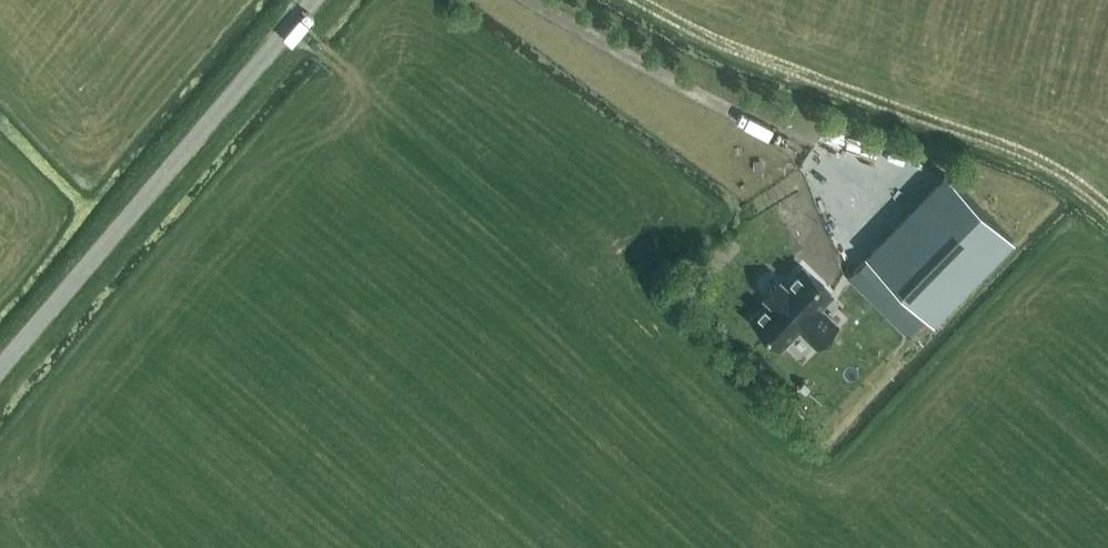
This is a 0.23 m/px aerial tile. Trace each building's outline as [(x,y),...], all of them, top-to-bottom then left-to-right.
[(933,317),(1012,236),(946,174),(868,256),(933,317)] [(759,303),(747,314),(763,331),(777,319),(789,333),(807,316),(797,306),(813,291),(790,268),(770,287),(767,283),(752,297),(759,303)] [(910,330),(927,312),(896,283),(879,300),(910,330)]
